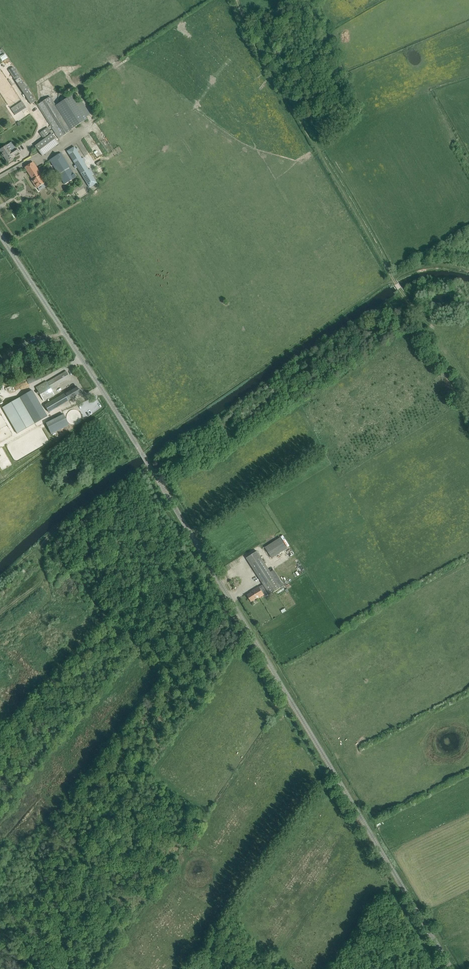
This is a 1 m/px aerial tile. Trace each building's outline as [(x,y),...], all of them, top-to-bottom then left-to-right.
[(9,58),(4,50),(0,52),(0,53),(4,61),(9,58)] [(13,67),(8,70),(15,80),(31,104),(35,101),(20,77),(18,75),(13,67)] [(71,129),(88,119),(73,94),(56,105),(50,96),(37,105),(59,139),(71,130),(71,129)] [(12,108),(15,114),(27,106),(23,101),(12,108)] [(39,133),(44,139),(52,132),(48,127),(39,133)] [(35,146),(42,156),(59,143),(51,133),(35,146)] [(0,150),(8,162),(11,161),(9,158),(13,155),(18,152),(15,149),(11,142),(6,145),(0,150)] [(74,147),(67,151),(89,186),(90,188),(97,183),(96,182),(95,181),(92,175),(94,174),(91,169),(89,170),(83,162),(86,161),(84,157),(81,159),(77,151),(79,150),(77,148),(75,149),(74,147)] [(57,155),(49,160),(51,163),(52,162),(62,177),(60,178),(64,184),(76,177),(72,171),(69,173),(57,155)] [(25,167),(33,180),(32,181),(37,188),(45,183),(40,175),(41,175),(33,162),(25,167)] [(54,395),(51,389),(70,378),(66,371),(47,382),(36,388),(44,401),(54,395)] [(65,403),(69,400),(81,394),(77,386),(61,396),(65,403)] [(16,431),(17,433),(35,423),(20,397),(2,407),(16,431)] [(52,434),(72,424),(66,413),(46,423),(52,434)] [(267,546),(273,557),(291,547),(284,536),(267,546)] [(270,595),(281,588),(257,551),(247,558),(263,584),(259,587),(252,591),(253,592),(247,595),(251,602),(256,598),(257,599),(264,595),(268,592),(270,595)] [(288,580),(284,582),(289,589),(292,586),(288,580)]
